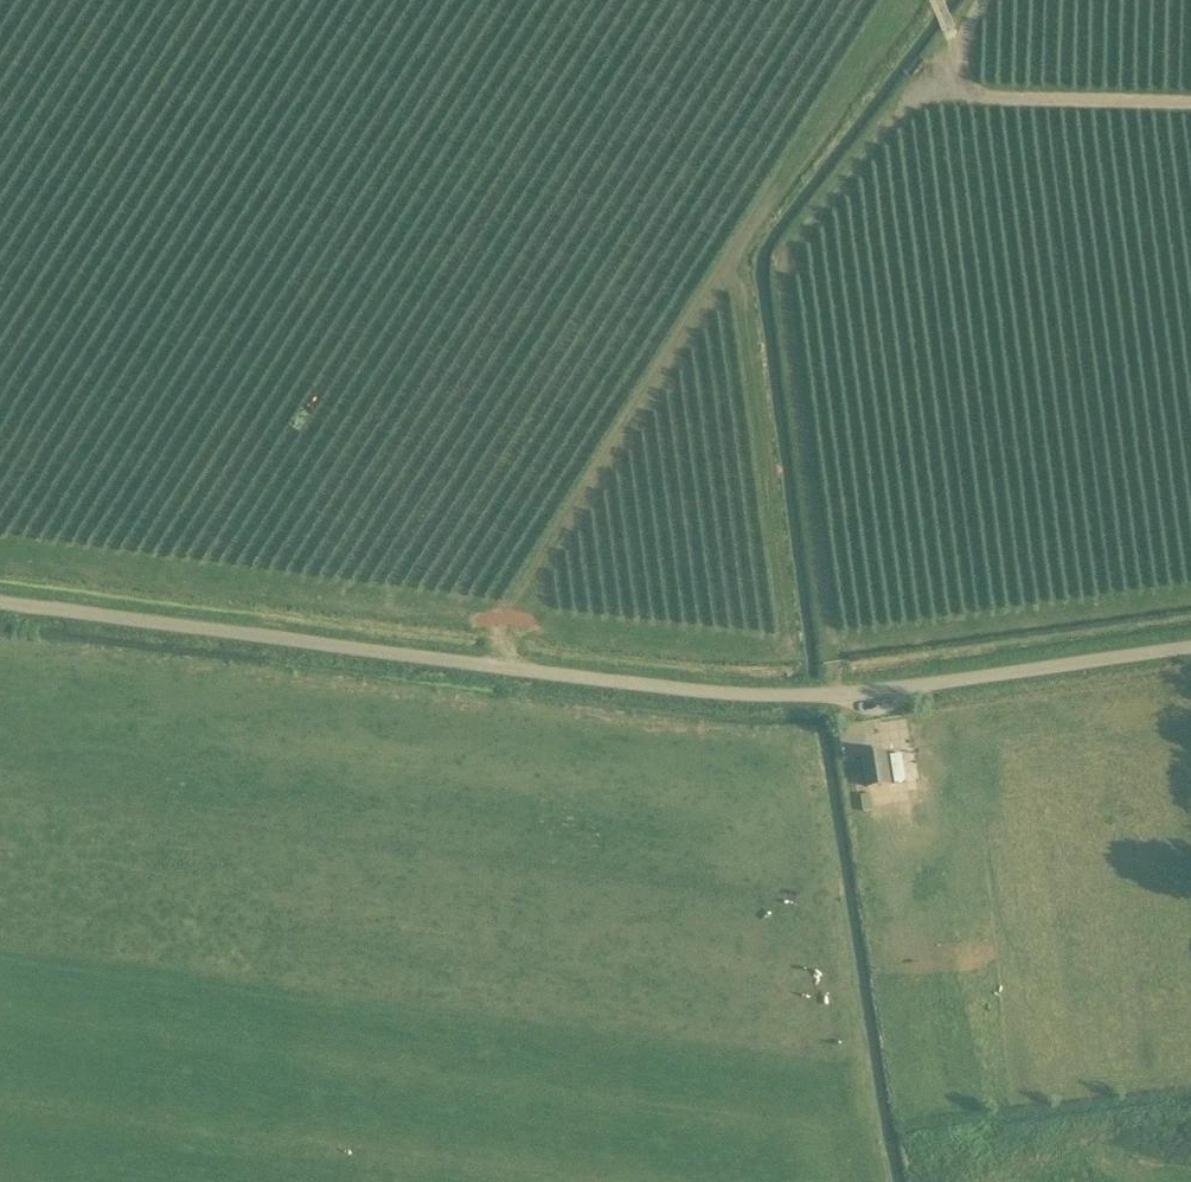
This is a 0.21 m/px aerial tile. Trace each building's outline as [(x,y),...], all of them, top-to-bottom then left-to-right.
[(887,751),(862,755),(867,788),(892,785),(887,751)]
